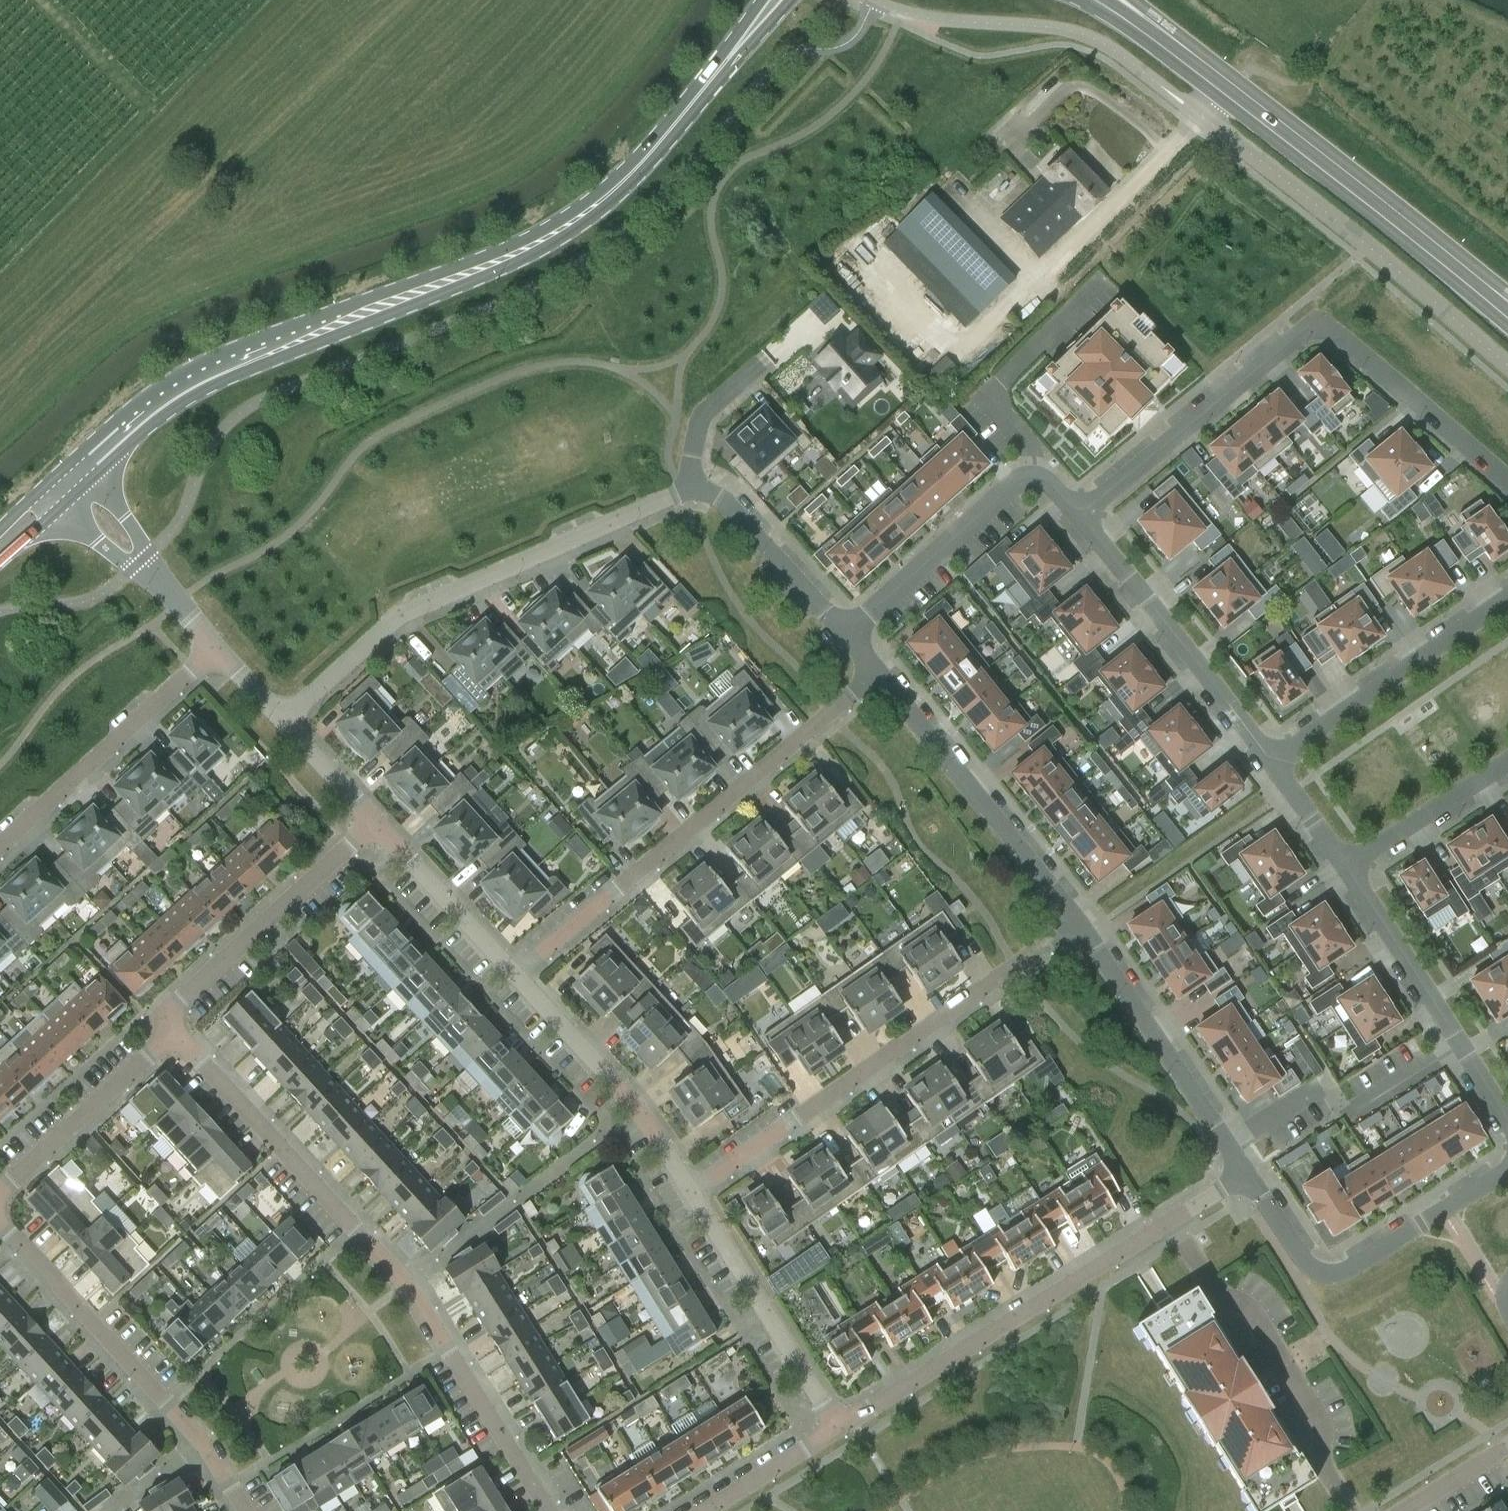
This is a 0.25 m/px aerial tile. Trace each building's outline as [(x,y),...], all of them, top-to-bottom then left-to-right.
[(1001,221),(1037,258),(1082,215),(1083,216),(1108,192),(1069,153),(1044,177),(1046,179),(1001,221)] [(994,302),(1016,279),(965,227),(967,226),(933,192),(897,229),(917,250),(979,315),(993,301),(994,302)] [(1032,389),(1095,454),(1182,369),(1136,322),(1138,320),(1121,302),(1032,389)] [(842,338),(817,361),(824,369),(819,374),(835,392),(841,388),(842,389),(844,387),(857,402),(855,404),(857,406),(883,382),(869,367),(880,357),(858,332),(846,342),(842,338)] [(945,357),(921,380),(934,393),(958,370),(945,357)] [(1318,399),(1307,407),(1323,427),(1329,435),(1340,426),(1334,418),(1354,402),(1337,382),(1338,381),(1330,371),(1329,371),(1318,359),(1298,375),(1318,399)] [(1374,422),(1390,407),(1375,390),(1358,405),(1374,422)] [(1268,399),(1259,406),(1285,437),(1301,424),(1312,436),(1323,427),(1307,407),(1296,416),(1277,393),(1269,400),(1268,399)] [(754,417),(747,422),(782,462),(802,444),(806,449),(815,440),(792,415),(783,423),(767,405),(764,407),(762,404),(751,414),(754,417)] [(1259,408),(1243,421),(1274,459),(1292,445),(1285,437),(1259,406),(1258,407),(1259,408)] [(895,420),(899,425),(900,426),(909,418),(904,412),(895,420)] [(938,451),(942,454),(968,484),(968,485),(978,476),(978,475),(988,466),(967,444),(977,435),(959,416),(949,425),(957,434),(938,451)] [(1243,421),(1226,435),(1251,466),(1257,473),(1274,459),(1243,421)] [(730,437),(727,440),(744,458),(733,468),(756,493),(766,484),(762,479),(782,462),(747,422),(741,428),(738,425),(727,434),(730,437)] [(1348,457),(1373,486),(1416,450),(1414,448),(1413,449),(1400,432),(1377,451),(1368,441),(1348,457)] [(1234,479),(1251,466),(1226,435),(1209,449),(1228,472),(1217,481),(1233,501),(1245,491),(1234,479)] [(885,437),(877,446),(882,451),(891,443),(885,437)] [(882,451),(877,446),(868,454),(873,460),(882,451)] [(1422,458),(1416,450),(1373,486),(1387,504),(1380,510),(1389,522),(1416,499),(1408,489),(1416,481),(1430,469),(1422,459),(1422,458)] [(942,454),(926,469),(952,498),(968,484),(942,454)] [(853,466),(844,474),(850,480),(859,472),(853,466)] [(926,469),(910,483),(936,512),(952,498),(926,469)] [(850,480),(844,474),(835,482),(841,488),(850,480)] [(1308,481),(1303,475),(1294,483),(1299,489),(1308,481)] [(1196,507),(1172,478),(1152,494),(1161,504),(1152,511),(1153,512),(1138,523),(1147,534),(1146,535),(1153,543),(1196,507)] [(910,483),(895,496),(894,497),(920,527),(936,512),(910,483)] [(1299,489),(1294,483),(1285,490),(1290,497),(1299,489)] [(888,489),(871,504),(904,541),(920,527),(894,497),(895,496),(888,489)] [(821,495),(812,503),(818,509),(826,501),(821,495)] [(1254,519),(1263,512),(1252,497),(1243,504),(1254,519)] [(1465,525),(1460,529),(1462,532),(1451,540),(1464,558),(1480,547),(1491,562),(1507,550),(1507,541),(1503,534),(1504,534),(1496,523),(1496,524),(1480,500),(1458,515),(1465,525)] [(818,509),(812,503),(803,511),(809,517),(818,509)] [(871,504),(856,518),(888,555),(904,541),(871,504)] [(1220,536),(1196,507),(1153,543),(1155,545),(1155,544),(1169,561),(1183,549),(1192,542),(1201,553),(1220,536)] [(856,518),(840,532),(873,569),(888,555),(856,518)] [(999,562),(1015,582),(1055,550),(1051,545),(1050,546),(1038,531),(1015,550),(1006,539),(985,555),(994,566),(999,562)] [(873,569),(840,532),(813,556),(826,571),(833,565),(836,568),(835,568),(843,577),(844,577),(853,587),(863,578),(863,579),(873,570),(873,569)] [(1442,541),(1407,566),(1433,604),(1441,598),(1440,598),(1452,590),(1441,575),(1457,563),(1442,541)] [(1252,576),(1228,546),(1208,562),(1217,572),(1207,579),(1208,580),(1193,591),(1208,610),(1252,576)] [(1356,564),(1366,557),(1360,549),(1350,556),(1356,564)] [(1059,556),(1055,550),(1015,582),(1029,600),(1016,609),(1025,620),(1032,614),(1053,598),(1046,590),(1070,571),(1058,556),(1059,556)] [(1345,570),(1354,563),(1349,555),(1339,562),(1345,570)] [(1401,557),(1369,580),(1383,601),(1395,593),(1401,602),(1412,617),(1430,605),(1430,606),(1433,604),(1407,566),(1401,557)] [(602,574),(641,616),(654,604),(657,607),(661,608),(673,596),(649,569),(639,578),(624,562),(619,567),(616,564),(602,574)] [(641,616),(602,574),(591,587),(594,590),(589,595),(603,610),(595,618),(596,618),(595,619),(603,627),(602,628),(619,646),(631,635),(631,631),(628,627),(641,616)] [(1266,594),(1252,576),(1208,610),(1223,629),(1237,618),(1238,618),(1247,611),(1255,622),(1284,599),(1275,587),(1266,594)] [(1320,613),(1333,604),(1315,579),(1302,587),(1320,613)] [(1362,584),(1331,606),(1363,653),(1366,651),(1365,650),(1383,638),(1372,622),(1366,613),(1377,605),(1362,584)] [(1097,605),(1085,590),(1061,609),(1053,598),(1032,614),(1040,625),(1049,618),(1065,638),(1101,610),(1097,604),(1097,605)] [(547,594),(532,605),(571,646),(588,631),(593,636),(602,628),(603,627),(595,619),(596,618),(595,618),(578,599),(568,608),(555,593),(550,597),(547,594)] [(923,666),(962,635),(946,615),(952,611),(943,600),(923,617),(931,626),(907,645),(915,656),(923,666)] [(571,646),(532,605),(521,617),(524,620),(519,625),(534,641),(525,648),(526,649),(525,649),(533,657),(532,658),(549,676),(559,667),(555,662),(571,646)] [(1331,606),(1311,620),(1317,628),(1301,639),(1316,661),(1333,650),(1343,665),(1354,658),(1355,658),(1363,653),(1331,606)] [(1070,663),(1079,673),(1080,675),(1100,658),(1093,649),(1117,630),(1105,615),(1106,615),(1101,610),(1065,638),(1079,656),(1070,663)] [(470,629),(463,635),(482,656),(501,677),(502,676),(507,681),(532,658),(533,657),(525,649),(526,649),(525,648),(508,629),(499,638),(485,623),(480,628),(477,624),(470,629)] [(985,628),(992,637),(998,632),(991,623),(985,628)] [(998,632),(992,637),(1000,647),(1006,642),(998,632)] [(501,677),(463,635),(451,648),(454,651),(449,655),(464,671),(454,680),(479,707),(488,699),(483,693),(501,677)] [(923,666),(936,682),(975,651),(962,635),(923,666)] [(707,643),(684,656),(696,670),(716,654),(707,643)] [(1294,679),(1311,668),(1294,644),(1278,655),(1272,647),(1251,662),(1266,683),(1265,684),(1273,695),(1273,694),(1283,708),(1304,693),(1294,679)] [(1143,664),(1131,649),(1108,668),(1100,658),(1080,675),(1087,684),(1096,677),(1111,697),(1147,668),(1144,663),(1143,664)] [(988,668),(975,651),(936,682),(950,699),(981,675),(989,669),(988,668)] [(1012,662),(1019,671),(1026,666),(1018,656),(1012,662)] [(613,685),(637,673),(630,659),(606,670),(613,685)] [(1026,666),(1019,671),(1027,680),(1033,675),(1026,666)] [(1152,674),(1147,668),(1111,697),(1107,699),(1123,719),(1118,723),(1126,734),(1147,717),(1139,708),(1163,689),(1151,674),(1152,674)] [(766,701),(767,700),(743,671),(730,682),(730,686),(732,689),(719,700),(756,744),(768,732),(765,728),(770,724),(757,708),(766,700),(766,701)] [(950,699),(963,716),(994,691),(981,675),(950,699)] [(381,687),(371,676),(343,702),(344,703),(345,702),(353,711),(337,725),(342,731),(339,734),(348,747),(387,712),(391,709),(376,692),(381,687)] [(1063,686),(1070,695),(1078,689),(1071,679),(1063,686)] [(1007,707),(994,691),(963,716),(976,732),(1007,707)] [(756,744),(719,700),(706,711),(703,708),(699,708),(687,718),(710,746),(720,738),(733,755),(739,750),(742,754),(756,744)] [(975,732),(984,743),(984,742),(993,752),(1016,733),(1024,743),(1044,727),(1036,716),(1030,720),(1015,701),(1007,707),(976,732),(975,732)] [(1139,740),(1154,759),(1194,728),(1190,723),(1178,708),(1154,727),(1147,717),(1126,734),(1135,744),(1139,740)] [(204,728),(190,712),(184,718),(172,731),(175,734),(170,738),(185,754),(176,762),(201,789),(210,780),(206,775),(225,758),(201,731),(204,728)] [(399,724),(387,712),(348,747),(362,759),(365,756),(369,761),(385,746),(393,755),(420,730),(409,719),(405,719),(399,724)] [(666,749),(700,790),(712,778),(710,774),(715,770),(701,754),(710,746),(687,718),(677,726),(678,728),(663,740),(661,743),(666,749)] [(1027,797),(1028,796),(1066,765),(1050,746),(1061,738),(1052,727),(1027,747),(1035,756),(1011,776),(1020,786),(1019,787),(1027,797)] [(1199,733),(1194,728),(1154,759),(1169,778),(1164,782),(1172,792),(1193,776),(1186,767),(1210,748),(1198,733),(1199,733)] [(429,740),(420,730),(393,755),(401,764),(385,778),(390,784),(387,787),(397,800),(435,765),(420,749),(429,740)] [(686,800),(700,790),(666,749),(661,743),(643,757),(636,748),(626,757),(632,763),(631,764),(655,792),(664,784),(678,801),(683,796),(686,800)] [(1089,758),(1096,768),(1103,763),(1095,753),(1089,758)] [(142,758),(128,768),(167,811),(184,795),(189,800),(201,789),(176,762),(168,769),(165,766),(161,766),(160,767),(150,757),(145,761),(142,758)] [(1103,763),(1096,768),(1104,777),(1110,772),(1103,763)] [(655,792),(631,764),(621,772),(626,778),(608,792),(645,836),(657,823),(654,820),(659,816),(646,799),(655,792)] [(451,782),(435,765),(397,800),(410,812),(413,809),(418,814),(433,799),(442,808),(468,784),(459,774),(451,782)] [(1028,796),(1041,812),(1079,781),(1066,765),(1028,796)] [(1172,792),(1168,795),(1177,806),(1186,799),(1202,819),(1220,805),(1221,806),(1231,798),(1230,797),(1241,788),(1237,783),(1237,782),(1229,772),(1229,773),(1224,767),(1201,786),(1193,776),(1172,792)] [(167,811),(128,768),(117,781),(120,784),(115,789),(124,799),(123,800),(123,805),(126,808),(118,815),(143,842),(157,829),(157,825),(155,822),(167,811)] [(804,792),(802,793),(835,833),(864,810),(848,790),(837,799),(820,779),(819,780),(815,776),(801,788),(804,792)] [(1041,812),(1054,829),(1093,798),(1079,781),(1041,812)] [(478,793),(468,784),(442,808),(450,817),(434,832),(439,837),(436,840),(446,854),(484,818),(488,815),(472,798),(478,793)] [(1116,792),(1123,801),(1130,796),(1122,787),(1116,792)] [(808,856),(835,833),(802,793),(800,795),(797,791),(783,803),(786,807),(784,808),(801,829),(791,837),(808,856)] [(1162,801),(1154,791),(1147,796),(1155,807),(1162,801)] [(645,836),(608,792),(595,803),(593,800),(589,800),(575,810),(599,839),(600,838),(599,837),(608,830),(622,847),(628,842),(631,845),(645,836)] [(227,805),(234,813),(243,804),(236,796),(227,805)] [(1130,796),(1123,801),(1131,811),(1137,806),(1130,796)] [(1093,798),(1054,829),(1068,847),(1099,822),(1107,816),(1093,798)] [(234,813),(227,805),(217,814),(224,821),(234,813)] [(85,811),(71,821),(110,863),(126,848),(131,853),(143,842),(118,815),(110,822),(108,819),(103,819),(102,820),(93,809),(88,814),(85,811)] [(275,817),(274,817),(271,820),(263,811),(246,827),(254,835),(280,863),(284,860),(286,861),(295,853),(296,852),(297,850),(297,849),(296,848),(296,847),(284,834),(287,831),(288,831),(288,829),(288,828),(288,827),(288,826),(288,825),(281,817),(280,817),(279,816),(278,816),(276,816),(275,817)] [(496,831),(484,818),(446,854),(459,865),(462,862),(466,867),(482,853),(490,861),(517,837),(505,823),(496,831)] [(1468,833),(1495,876),(1496,876),(1507,868),(1507,869),(1507,845),(1506,846),(1490,820),(1474,831),(1473,830),(1468,833)] [(110,863),(71,821),(60,834),(63,837),(57,842),(67,852),(66,853),(66,857),(69,861),(61,868),(86,895),(100,882),(100,878),(97,875),(110,863)] [(780,879),(808,856),(791,837),(782,845),(765,825),(763,826),(760,822),(746,834),(749,838),(747,839),(780,879)] [(1068,847),(1081,862),(1111,837),(1099,822),(1068,847)] [(195,834),(202,842),(211,833),(204,825),(195,834)] [(1111,837),(1081,862),(1080,863),(1088,873),(1089,872),(1097,883),(1121,864),(1129,873),(1149,857),(1140,846),(1135,851),(1119,831),(1111,837)] [(1495,876),(1468,833),(1462,837),(1463,838),(1447,848),(1463,874),(1453,880),(1467,902),(1478,895),(1478,893),(1499,880),(1496,876),(1495,876)] [(202,842),(195,834),(186,842),(193,850),(202,842)] [(1237,861),(1250,881),(1288,854),(1285,849),(1284,850),(1273,834),(1248,851),(1241,841),(1220,856),(1228,867),(1237,861)] [(248,841),(238,849),(264,878),(280,863),(254,835),(248,841)] [(526,847),(517,837),(490,861),(498,870),(483,885),(487,890),(484,893),(494,907),(536,868),(521,851),(526,847)] [(746,874),(736,883),(752,902),(780,879),(747,839),(745,841),(742,837),(728,849),(731,853),(729,854),(746,874)] [(238,849),(223,864),(249,892),(264,878),(238,849)] [(159,858),(166,866),(175,857),(168,850),(159,858)] [(863,862),(872,875),(889,863),(879,850),(863,862)] [(1288,854),(1250,881),(1264,901),(1255,907),(1263,918),(1284,903),(1277,893),(1302,876),(1291,860),(1292,860),(1288,854)] [(166,866),(159,858),(150,867),(157,875),(166,866)] [(28,863),(13,874),(52,916),(65,904),(68,907),(72,907),(86,895),(61,868),(53,875),(50,872),(46,872),(45,872),(35,862),(31,866),(28,863)] [(223,864),(207,879),(233,907),(249,892),(223,864)] [(1405,875),(1399,879),(1407,890),(1406,891),(1413,902),(1414,901),(1426,921),(1448,907),(1456,920),(1468,913),(1449,883),(1438,889),(1422,864),(1416,868),(1416,867),(1405,874),(1405,875)] [(863,867),(849,877),(857,888),(871,877),(863,867)] [(548,881),(536,868),(494,907),(507,918),(510,915),(515,920),(531,906),(539,914),(538,915),(539,916),(567,890),(555,878),(551,878),(548,881)] [(693,884),(691,885),(724,925),(752,902),(736,883),(726,891),(709,870),(708,872),(705,868),(690,880),(693,884)] [(13,874),(2,886),(5,889),(0,894),(0,895),(9,905),(8,906),(8,910),(11,913),(3,920),(28,948),(42,935),(42,931),(39,927),(52,916),(13,874)] [(207,879),(191,893),(218,923),(231,912),(229,910),(233,907),(207,879)] [(131,892),(138,900),(148,891),(141,883),(131,892)] [(696,949),(724,925),(691,885),(689,887),(686,883),(672,895),(675,898),(673,900),(690,920),(679,929),(696,949)] [(1130,936),(1137,947),(1171,924),(1171,925),(1180,920),(1167,901),(1172,897),(1164,885),(1142,899),(1150,910),(1125,927),(1131,936),(1130,936)] [(138,900),(131,892),(122,901),(129,908),(138,900)] [(191,893),(175,908),(201,936),(205,933),(206,934),(218,923),(191,893)] [(353,935),(354,937),(382,911),(383,912),(367,895),(354,907),(350,906),(346,906),(342,909),(340,912),(339,916),(339,920),(353,935)] [(956,918),(963,912),(965,911),(958,901),(949,908),(956,918)] [(839,904),(829,911),(838,923),(848,917),(839,904)] [(1282,935),(1295,955),(1338,927),(1334,921),(1334,922),(1323,906),(1298,923),(1291,913),(1265,930),(1273,941),(1282,935)] [(175,908),(159,922),(187,952),(199,941),(197,940),(201,936),(175,908)] [(1220,918),(1213,908),(1207,913),(1213,923),(1220,918)] [(348,942),(363,958),(397,927),(383,912),(382,911),(354,937),(348,942)] [(99,921),(106,929),(116,920),(109,913),(99,921)] [(942,913),(911,934),(941,976),(943,975),(946,979),(961,968),(958,964),(960,963),(945,942),(956,934),(942,913)] [(11,953),(16,958),(28,948),(3,920),(0,923),(0,964),(11,953)] [(106,929),(99,921),(90,930),(97,938),(106,929)] [(159,922),(143,937),(169,965),(184,951),(186,953),(187,952),(159,922)] [(1237,933),(1230,923),(1224,927),(1230,937),(1237,933)] [(1138,947),(1150,964),(1182,942),(1171,925),(1171,924),(1137,947),(1138,947)] [(412,943),(397,927),(363,958),(378,974),(412,943)] [(1338,927),(1295,955),(1309,975),(1304,979),(1311,990),(1333,976),(1326,966),(1351,949),(1341,933),(1342,932),(1338,927)] [(757,979),(794,953),(777,930),(746,953),(758,971),(754,974),(757,979)] [(938,978),(941,976),(911,934),(882,955),(896,975),(907,968),(922,990),(923,988),(926,992),(941,982),(938,978)] [(1238,934),(1233,938),(1240,949),(1246,945),(1238,934)] [(591,996),(593,998),(631,963),(606,935),(587,953),(596,963),(577,981),(579,982),(575,986),(587,999),(591,996)] [(143,937),(134,946),(128,951),(127,952),(153,980),(169,965),(143,937)] [(285,948),(311,977),(320,969),(294,940),(285,948)] [(140,994),(142,994),(151,985),(149,983),(153,980),(127,952),(128,951),(120,942),(103,958),(135,993),(136,994),(137,995),(139,995),(140,994)] [(1150,964),(1162,982),(1194,960),(1194,959),(1182,942),(1150,964)] [(1470,982),(1483,1003),(1507,987),(1507,942),(1488,955),(1495,966),(1486,972),(1470,982)] [(426,959),(412,943),(378,974),(393,990),(426,959)] [(1194,960),(1162,982),(1174,1001),(1199,984),(1207,996),(1228,982),(1220,969),(1215,973),(1202,954),(1194,959),(1194,960)] [(54,963),(61,971),(70,962),(63,955),(54,963)] [(886,983),(896,975),(882,955),(852,975),(882,1018),(884,1016),(886,1020),(901,1010),(899,1006),(901,1004),(886,983)] [(393,990),(407,1006),(441,975),(426,959),(393,990)] [(61,971),(54,963),(44,972),(51,979),(61,971)] [(655,989),(631,963),(593,998),(594,1000),(591,1003),(603,1017),(607,1013),(608,1015),(628,997),(636,1006),(636,1007),(655,989)] [(288,975),(295,983),(303,977),(295,969),(288,975)] [(723,989),(734,1004),(756,988),(746,973),(723,989)] [(407,1006),(422,1022),(455,991),(441,975),(407,1006)] [(879,1019),(882,1018),(852,975),(822,996),(837,1017),(847,1009),(862,1031),(864,1029),(867,1033),(882,1023),(879,1019)] [(316,983),(326,993),(333,986),(324,976),(316,983)] [(123,1005),(122,1005),(98,978),(82,993),(82,994),(107,1022),(111,1018),(113,1020),(123,1011),(123,1010),(123,1009),(124,1009),(124,1008),(123,1007),(123,1006),(123,1005)] [(1330,1008),(1343,1028),(1386,1001),(1382,995),(1381,995),(1371,979),(1346,996),(1339,985),(1309,1004),(1317,1016),(1330,1008)] [(22,992),(29,1000),(38,991),(31,984),(22,992)] [(91,1036),(107,1022),(82,994),(82,993),(74,984),(58,999),(91,1036)] [(310,999),(317,992),(310,985),(303,991),(310,999)] [(326,993),(335,1003),(342,996),(333,986),(326,993)] [(1484,1003),(1496,1023),(1507,1015),(1507,987),(1484,1003)] [(1194,1030),(1206,1049),(1239,1027),(1240,1028),(1248,1023),(1235,1004),(1236,1003),(1240,1000),(1232,988),(1211,1002),(1212,1003),(1219,1013),(1194,1030)] [(640,1049),(641,1051),(680,1016),(655,989),(636,1007),(636,1006),(628,1014),(637,1023),(626,1034),(627,1035),(624,1039),(636,1052),(640,1049)] [(422,1022),(436,1038),(470,1007),(460,995),(459,996),(455,991),(422,1022)] [(29,1000),(22,992),(12,1001),(19,1009),(29,1000)] [(317,992),(310,999),(317,1007),(324,1000),(317,992)] [(251,993),(222,1020),(237,1036),(266,1009),(251,993)] [(826,1024),(837,1017),(822,996),(793,1016),(822,1059),(825,1057),(827,1061),(842,1051),(840,1047),(841,1045),(826,1024)] [(75,1051),(91,1036),(58,999),(42,1014),(75,1051)] [(1282,1000),(1277,1003),(1275,1004),(1282,1014),(1289,1010),(1284,1003),(1282,1000)] [(1386,1001),(1343,1028),(1356,1048),(1351,1052),(1358,1063),(1380,1049),(1373,1039),(1399,1023),(1389,1007),(1389,1006),(1386,1001)] [(436,1038),(449,1051),(451,1054),(463,1044),(463,1043),(484,1023),(480,1018),(481,1018),(470,1007),(436,1038)] [(353,1008),(346,1015),(355,1025),(362,1018),(353,1008)] [(281,1025),(266,1009),(237,1036),(251,1053),(281,1025)] [(75,1051),(42,1014),(26,1029),(60,1065),(75,1051)] [(676,1050),(686,1062),(706,1045),(680,1016),(641,1051),(643,1053),(640,1056),(652,1070),(656,1066),(657,1068),(676,1050)] [(822,1059),(793,1016),(762,1038),(783,1067),(795,1059),(803,1072),(805,1071),(808,1075),(823,1064),(820,1060),(822,1059)] [(340,1032),(347,1026),(341,1018),(334,1025),(340,1032)] [(371,1028),(362,1018),(355,1025),(364,1034),(371,1028)] [(1295,1031),(1289,1021),(1282,1026),(1289,1036),(1295,1031)] [(499,1039),(484,1023),(463,1043),(463,1044),(451,1054),(465,1069),(477,1058),(477,1059),(499,1039)] [(251,1053),(266,1069),(296,1041),(281,1025),(251,1053)] [(347,1026),(340,1032),(347,1039),(354,1033),(347,1026)] [(986,1040),(984,1042),(1014,1084),(1045,1063),(1030,1042),(1019,1050),(1004,1028),(1002,1030),(999,1026),(984,1037),(986,1040)] [(1206,1049),(1218,1067),(1251,1045),(1240,1028),(1239,1027),(1206,1049)] [(26,1029),(10,1043),(45,1082),(57,1071),(56,1069),(60,1065),(26,1029)] [(465,1069),(480,1086),(514,1055),(499,1039),(477,1059),(477,1058),(465,1069)] [(985,1105),(1014,1084),(984,1042),(982,1043),(980,1039),(965,1050),(967,1054),(966,1055),(980,1077),(970,1084),(985,1105)] [(382,1040),(375,1047),(384,1056),(391,1050),(382,1040)] [(311,1058),(296,1041),(266,1069),(281,1085),(311,1058)] [(0,1052),(0,1066),(1,1067),(2,1067),(27,1095),(32,1091),(33,1093),(45,1082),(10,1043),(0,1052)] [(393,1066),(400,1060),(407,1054),(400,1045),(393,1052),(391,1050),(384,1056),(393,1066)] [(685,1105),(687,1107),(729,1078),(706,1045),(686,1062),(695,1073),(673,1088),(675,1090),(671,1093),(681,1108),(685,1105)] [(1229,1085),(1230,1086),(1263,1063),(1262,1062),(1251,1045),(1218,1067),(1230,1084),(1229,1085)] [(369,1063),(376,1056),(369,1049),(362,1056),(369,1063)] [(528,1071),(514,1055),(480,1086),(495,1102),(528,1071)] [(376,1056),(369,1063),(375,1070),(382,1064),(376,1056)] [(1263,1063),(1230,1086),(1236,1095),(1237,1095),(1243,1104),(1268,1087),(1276,1099),(1297,1085),(1288,1071),(1282,1074),(1271,1057),(1262,1062),(1263,1063)] [(281,1085),(296,1101),(325,1074),(311,1058),(281,1085)] [(12,1109),(27,1095),(2,1067),(1,1067),(0,1069),(0,1097),(12,1110),(12,1109)] [(928,1081),(926,1083),(955,1125),(985,1105),(970,1084),(960,1091),(945,1070),(943,1071),(940,1067),(925,1077),(928,1081)] [(495,1102),(509,1117),(543,1086),(528,1071),(495,1102)] [(404,1078),(413,1088),(420,1082),(411,1072),(404,1078)] [(140,1122),(149,1132),(187,1097),(179,1089),(180,1088),(174,1081),(173,1082),(165,1073),(149,1087),(147,1085),(129,1102),(143,1118),(140,1122)] [(296,1101),(310,1117),(340,1090),(325,1074),(296,1101)] [(429,1092),(429,1091),(437,1084),(428,1075),(420,1082),(413,1088),(422,1098),(429,1092)] [(750,1108),(729,1078),(687,1107),(688,1110),(684,1112),(695,1127),(699,1125),(700,1126),(722,1111),(730,1123),(750,1108)] [(1434,1078),(1424,1084),(1428,1091),(1438,1085),(1434,1078)] [(921,1118),(911,1125),(925,1146),(955,1125),(926,1083),(923,1084),(921,1080),(906,1091),(908,1095),(906,1096),(921,1118)] [(400,1097),(407,1090),(399,1082),(392,1089),(400,1097)] [(524,1134),(530,1129),(530,1128),(558,1102),(543,1086),(509,1117),(524,1134)] [(355,1106),(340,1090),(310,1117),(325,1133),(355,1106)] [(1415,1090),(1405,1096),(1409,1103),(1419,1097),(1415,1090)] [(1405,1096),(1395,1103),(1399,1109),(1409,1103),(1405,1096)] [(1,1122),(14,1111),(12,1109),(12,1110),(0,1097),(0,1121),(1,1122)] [(195,1106),(187,1097),(149,1132),(158,1142),(162,1139),(174,1152),(209,1121),(201,1112),(195,1105),(195,1106)] [(413,1112),(420,1105),(414,1098),(407,1105),(413,1112)] [(1443,1119),(1444,1118),(1465,1152),(1484,1140),(1477,1129),(1478,1128),(1471,1117),(1470,1117),(1458,1098),(1438,1110),(1443,1119)] [(530,1128),(530,1129),(531,1130),(545,1145),(549,1146),(553,1145),(557,1143),(559,1139),(560,1135),(559,1131),(573,1119),(558,1102),(530,1128)] [(433,1110),(442,1120),(449,1114),(440,1104),(433,1110)] [(420,1105),(413,1112),(420,1119),(427,1112),(420,1105)] [(1040,1119),(1046,1128),(1068,1114),(1062,1105),(1040,1119)] [(325,1133),(340,1149),(370,1122),(355,1106),(325,1133)] [(869,1122),(866,1124),(896,1166),(925,1146),(911,1125),(900,1132),(885,1111),(884,1112),(881,1108),(866,1118),(869,1122)] [(1378,1113),(1368,1119),(1372,1126),(1383,1119),(1378,1113)] [(442,1120),(451,1130),(458,1124),(449,1114),(442,1120)] [(1443,1119),(1426,1129),(1426,1130),(1446,1163),(1465,1152),(1444,1118),(1443,1119)] [(1368,1119),(1358,1125),(1362,1132),(1372,1126),(1368,1119)] [(216,1129),(209,1121),(174,1152),(186,1166),(183,1169),(192,1179),(230,1144),(222,1136),(223,1135),(217,1129),(216,1129)] [(469,1136),(462,1142),(471,1152),(478,1146),(478,1145),(487,1137),(473,1121),(464,1129),(469,1136)] [(1421,1121),(1402,1132),(1428,1174),(1446,1163),(1426,1130),(1426,1129),(1421,1121)] [(384,1138),(370,1122),(340,1149),(355,1165),(384,1138)] [(862,1159),(852,1166),(866,1187),(896,1166),(866,1124),(864,1125),(861,1122),(846,1132),(849,1136),(847,1137),(862,1159)] [(1335,1125),(1325,1132),(1329,1138),(1339,1132),(1335,1125)] [(442,1143),(449,1136),(442,1129),(435,1136),(442,1143)] [(1325,1132),(1315,1138),(1319,1145),(1329,1138),(1325,1132)] [(1388,1153),(1389,1152),(1410,1186),(1428,1174),(1402,1132),(1383,1145),(1388,1153)] [(449,1136),(442,1143),(448,1150),(455,1143),(449,1136)] [(92,1153),(100,1146),(93,1137),(85,1145),(92,1153)] [(355,1165),(370,1182),(399,1154),(384,1138),(355,1165)] [(120,1158),(127,1152),(116,1141),(110,1147),(120,1158)] [(238,1153),(230,1144),(192,1179),(202,1189),(205,1186),(220,1202),(238,1185),(237,1183),(252,1168),(244,1159),(245,1159),(239,1152),(238,1153)] [(1296,1150),(1300,1156),(1310,1150),(1306,1144),(1296,1150)] [(471,1152),(480,1162),(488,1155),(478,1146),(471,1152)] [(809,1163),(807,1165),(837,1207),(866,1187),(852,1166),(841,1173),(826,1152),(824,1153),(822,1149),(807,1160),(809,1163)] [(1286,1156),(1290,1163),(1300,1156),(1296,1150),(1286,1156)] [(1389,1152),(1388,1153),(1371,1164),(1391,1197),(1410,1186),(1389,1152)] [(414,1171),(399,1154),(370,1182),(384,1198),(414,1171)] [(1119,1192),(1095,1154),(1065,1174),(1071,1183),(1071,1184),(1095,1222),(1107,1215),(1107,1214),(1115,1209),(1104,1192),(1114,1186),(1118,1193),(1119,1192)] [(1351,1176),(1352,1175),(1373,1209),(1391,1197),(1371,1164),(1366,1155),(1346,1167),(1351,1176)] [(1276,1163),(1280,1169),(1290,1163),(1286,1156),(1276,1163)] [(472,1176),(480,1170),(472,1162),(465,1168),(472,1176)] [(803,1200),(793,1207),(807,1228),(837,1207),(807,1165),(805,1166),(802,1162),(787,1173),(790,1177),(788,1178),(803,1200)] [(996,1179),(987,1165),(978,1171),(987,1185),(996,1179)] [(73,1183),(59,1167),(40,1184),(42,1186),(26,1200),(34,1209),(34,1210),(40,1216),(48,1224),(86,1190),(77,1179),(73,1183)] [(590,1205),(591,1206),(591,1207),(623,1187),(624,1188),(624,1187),(612,1168),(596,1177),(592,1175),(588,1175),(584,1177),(581,1180),(580,1183),(579,1188),(590,1205)] [(384,1198),(399,1214),(429,1187),(414,1171),(384,1198)] [(1334,1187),(1335,1186),(1327,1174),(1302,1189),(1332,1237),(1357,1222),(1355,1220),(1334,1187)] [(1352,1175),(1351,1176),(1335,1186),(1334,1187),(1355,1220),(1373,1209),(1352,1175)] [(509,1179),(502,1185),(511,1195),(519,1189),(509,1179)] [(1095,1222),(1071,1184),(1060,1191),(1059,1189),(1039,1202),(1053,1224),(1063,1217),(1074,1234),(1082,1229),(1082,1230),(1095,1222)] [(154,1185),(147,1192),(160,1207),(167,1200),(154,1185)] [(237,1195),(244,1202),(253,1194),(246,1186),(237,1195)] [(399,1214),(413,1229),(414,1230),(444,1203),(443,1202),(429,1187),(399,1214)] [(635,1205),(624,1188),(623,1187),(591,1207),(591,1206),(584,1210),(596,1230),(607,1224),(606,1223),(635,1205)] [(62,1239),(70,1248),(104,1216),(92,1203),(95,1200),(86,1190),(48,1224),(56,1233),(55,1233),(61,1240),(62,1239)] [(757,1229),(758,1229),(764,1237),(766,1235),(776,1249),(807,1228),(793,1207),(782,1214),(767,1193),(765,1194),(762,1190),(744,1203),(747,1207),(744,1209),(750,1217),(749,1217),(748,1218),(748,1219),(747,1221),(747,1222),(747,1223),(747,1225),(748,1226),(748,1227),(750,1228),(751,1229),(752,1230),(753,1230),(755,1230),(757,1229)] [(489,1202),(494,1208),(506,1199),(500,1193),(489,1202)] [(244,1202),(237,1195),(227,1203),(234,1211),(244,1202)] [(414,1230),(413,1229),(410,1231),(430,1253),(440,1244),(443,1248),(458,1235),(454,1231),(465,1221),(445,1199),(443,1202),(444,1203),(414,1230)] [(494,1208),(489,1202),(477,1210),(483,1217),(494,1208)] [(537,1214),(530,1202),(522,1207),(529,1219),(537,1214)] [(1053,1224),(1039,1202),(1020,1214),(1020,1215),(1010,1222),(1034,1261),(1046,1253),(1045,1252),(1053,1247),(1047,1236),(1048,1235),(1049,1231),(1047,1228),(1053,1224)] [(646,1224),(635,1205),(606,1223),(607,1224),(596,1230),(608,1248),(646,1224)] [(174,1223),(160,1207),(152,1214),(166,1230),(174,1223)] [(516,1212),(505,1220),(510,1227),(522,1219),(516,1212)] [(117,1230),(104,1216),(70,1248),(78,1256),(77,1257),(83,1263),(91,1271),(129,1237),(120,1227),(117,1230)] [(205,1224),(212,1232),(221,1223),(214,1216),(205,1224)] [(290,1220),(273,1235),(297,1261),(297,1262),(300,1265),(311,1255),(310,1253),(308,1251),(314,1246),(290,1220)] [(505,1220),(493,1229),(498,1236),(510,1227),(505,1220)] [(1034,1261),(1010,1222),(999,1229),(998,1228),(978,1240),(992,1262),(1002,1256),(1013,1272),(1021,1267),(1021,1268),(1034,1261)] [(212,1232),(205,1224),(196,1232),(203,1240),(212,1232)] [(658,1242),(646,1224),(608,1248),(618,1265),(629,1259),(629,1260),(658,1242)] [(273,1235),(257,1249),(281,1276),(297,1262),(297,1261),(273,1235)] [(129,1237),(91,1271),(99,1280),(99,1281),(105,1287),(114,1296),(129,1281),(131,1283),(150,1266),(135,1250),(139,1247),(129,1237)] [(554,1240),(545,1245),(552,1257),(561,1251),(554,1240)] [(992,1262),(978,1240),(959,1252),(959,1253),(948,1260),(973,1299),(985,1291),(984,1290),(992,1285),(982,1268),(992,1262)] [(669,1260),(658,1242),(629,1260),(629,1259),(618,1265),(630,1284),(669,1260)] [(818,1243),(805,1252),(816,1269),(829,1260),(818,1243)] [(173,1253),(180,1261),(189,1252),(182,1245),(173,1253)] [(496,1271),(497,1272),(500,1270),(485,1245),(472,1253),(470,1249),(453,1259),(456,1264),(445,1271),(460,1295),(463,1294),(462,1292),(496,1271)] [(544,1254),(538,1245),(527,1252),(533,1261),(544,1254)] [(257,1249),(241,1264),(266,1290),(281,1276),(257,1249)] [(561,1251),(552,1257),(560,1268),(568,1263),(561,1251)] [(180,1261),(173,1253),(164,1262),(171,1269),(180,1261)] [(681,1279),(669,1260),(630,1284),(642,1303),(681,1279)] [(973,1299),(948,1260),(938,1267),(937,1265),(917,1278),(931,1300),(941,1294),(952,1311),(960,1306),(973,1299)] [(241,1264),(225,1279),(250,1305),(255,1300),(257,1302),(258,1304),(269,1293),(266,1290),(241,1264)] [(781,1269),(767,1278),(777,1294),(791,1285),(781,1269)] [(508,1289),(497,1272),(496,1271),(462,1292),(463,1294),(474,1311),(508,1289)] [(141,1282),(148,1290),(157,1282),(150,1274),(141,1282)] [(551,1290),(562,1284),(557,1275),(546,1282),(551,1290)] [(575,1293),(583,1288),(576,1277),(568,1282),(575,1293)] [(931,1300),(917,1278),(897,1290),(898,1291),(887,1298),(911,1337),(924,1329),(923,1328),(931,1323),(921,1306),(931,1300)] [(233,1320),(236,1324),(248,1313),(246,1311),(245,1309),(250,1305),(225,1279),(210,1293),(234,1320),(233,1320)] [(692,1297),(681,1279),(642,1303),(653,1321),(692,1297)] [(148,1290),(141,1282),(132,1291),(139,1298),(148,1290)] [(562,1284),(551,1290),(556,1299),(567,1292),(562,1284)] [(0,1286),(0,1303),(8,1295),(0,1286)] [(583,1288),(575,1293),(582,1305),(590,1299),(583,1288)] [(520,1308),(508,1289),(474,1311),(486,1330),(520,1308)] [(1196,1423),(1256,1386),(1240,1360),(1239,1361),(1238,1362),(1237,1359),(1232,1352),(1234,1349),(1237,1346),(1238,1343),(1238,1339),(1238,1335),(1236,1332),(1234,1329),(1222,1336),(1210,1317),(1211,1316),(1211,1317),(1212,1316),(1196,1290),(1137,1327),(1153,1353),(1154,1352),(1155,1351),(1183,1396),(1182,1397),(1181,1397),(1196,1423)] [(210,1293),(194,1308),(218,1334),(233,1320),(234,1320),(210,1293)] [(617,1314),(633,1309),(628,1293),(612,1299),(617,1314)] [(22,1311),(8,1295),(0,1303),(0,1331),(22,1311)] [(704,1315),(692,1297),(653,1321),(665,1339),(704,1315)] [(911,1337),(887,1298),(876,1305),(876,1304),(856,1316),(870,1338),(880,1332),(891,1349),(899,1344),(911,1337)] [(164,1307),(178,1322),(202,1349),(202,1348),(218,1334),(194,1308),(188,1301),(179,1309),(172,1300),(164,1307)] [(532,1327),(520,1308),(486,1330),(497,1348),(532,1327)] [(22,1311),(0,1331),(0,1346),(7,1353),(37,1326),(22,1311)] [(573,1326),(584,1319),(579,1311),(568,1318),(573,1326)] [(598,1330),(606,1325),(599,1313),(591,1318),(598,1330)] [(715,1334),(704,1315),(665,1339),(676,1357),(675,1358),(676,1359),(715,1334)] [(870,1338),(856,1316),(836,1328),(837,1329),(823,1338),(828,1346),(827,1347),(831,1354),(830,1355),(829,1356),(828,1358),(827,1359),(827,1361),(827,1363),(827,1365),(828,1367),(829,1368),(830,1369),(832,1370),(834,1371),(836,1371),(838,1371),(839,1370),(841,1370),(845,1377),(850,1374),(850,1375),(863,1367),(862,1366),(870,1361),(860,1344),(870,1338)] [(584,1319),(573,1326),(579,1334),(589,1327),(584,1319)] [(178,1322),(161,1337),(185,1364),(191,1359),(193,1360),(195,1362),(206,1352),(202,1348),(202,1349),(178,1322)] [(606,1325),(598,1330),(605,1341),(613,1336),(606,1325)] [(7,1353),(21,1369),(51,1342),(37,1326),(7,1353)] [(497,1348),(509,1367),(543,1346),(532,1327),(497,1348)] [(621,1367),(629,1361),(651,1348),(644,1336),(614,1355),(621,1367)] [(65,1357),(51,1342),(21,1369),(35,1384),(65,1357)] [(555,1364),(543,1346),(509,1367),(521,1386),(555,1364)] [(597,1364),(608,1358),(602,1349),(592,1355),(597,1364)] [(730,1362),(723,1352),(701,1366),(708,1376),(730,1362)] [(35,1384),(49,1400),(79,1373),(65,1357),(35,1384)] [(608,1358),(597,1364),(603,1373),(614,1367),(608,1358)] [(629,1361),(621,1367),(628,1378),(636,1373),(629,1361)] [(567,1383),(555,1364),(521,1386),(533,1404),(567,1383)] [(93,1388),(79,1373),(49,1400),(64,1415),(93,1388)] [(672,1384),(679,1394),(691,1387),(684,1376),(672,1384)] [(578,1402),(567,1383),(533,1404),(544,1423),(578,1402)] [(679,1394),(672,1384),(661,1391),(667,1402),(679,1394)] [(1196,1423),(1212,1448),(1213,1447),(1214,1446),(1242,1491),(1241,1492),(1240,1492),(1252,1510),(1268,1510),(1286,1500),(1315,1482),(1299,1455),(1298,1456),(1297,1457),(1285,1438),(1297,1431),(1295,1427),(1293,1424),(1290,1422),(1287,1421),(1283,1420),(1279,1421),(1276,1422),(1271,1414),(1270,1412),(1270,1411),(1271,1411),(1256,1386),(1196,1423)] [(413,1387),(400,1396),(403,1400),(403,1399),(422,1430),(441,1418),(423,1387),(416,1391),(414,1390),(413,1387)] [(64,1415),(78,1431),(107,1404),(93,1388),(64,1415)] [(635,1400),(629,1391),(618,1398),(624,1407),(635,1400)] [(404,1441),(422,1430),(403,1399),(403,1400),(385,1411),(404,1441)] [(751,1406),(750,1406),(745,1399),(721,1414),(720,1415),(741,1447),(745,1444),(743,1441),(747,1439),(748,1440),(760,1432),(764,1429),(759,1422),(761,1421),(762,1420),(763,1418),(763,1417),(763,1416),(764,1414),(764,1413),(763,1411),(762,1409),(761,1408),(760,1407),(758,1406),(757,1405),(755,1405),(754,1405),(752,1405),(751,1406)] [(556,1442),(590,1420),(578,1402),(544,1423),(556,1442)] [(632,1409),(638,1420),(650,1412),(644,1402),(632,1409)] [(122,1420),(107,1404),(78,1431),(93,1447),(122,1420)] [(638,1420),(632,1409),(620,1417),(626,1427),(638,1420)] [(718,1410),(697,1423),(719,1458),(731,1450),(731,1449),(734,1447),(736,1450),(741,1447),(720,1415),(721,1414),(718,1410)] [(385,1411),(367,1422),(386,1452),(404,1441),(385,1411)] [(7,1426),(13,1433),(23,1424),(16,1417),(7,1426)] [(354,1430),(348,1433),(367,1464),(386,1452),(367,1422),(365,1417),(352,1425),(353,1428),(354,1430)] [(93,1447),(108,1464),(109,1465),(138,1438),(137,1436),(122,1420),(93,1447)] [(697,1423),(677,1436),(700,1473),(704,1470),(703,1467),(706,1465),(707,1466),(719,1458),(697,1423)] [(13,1433),(20,1440),(29,1431),(23,1424),(13,1433)] [(591,1435),(597,1445),(609,1438),(603,1427),(591,1435)] [(340,1433),(327,1441),(329,1445),(330,1445),(355,1485),(373,1473),(367,1464),(348,1433),(343,1437),(341,1435),(340,1433)] [(109,1465),(108,1464),(105,1466),(125,1487),(135,1478),(139,1481),(154,1468),(150,1464),(160,1455),(140,1434),(137,1436),(138,1438),(109,1465)] [(597,1445),(591,1435),(565,1451),(572,1461),(597,1445)] [(695,1476),(700,1473),(677,1436),(656,1449),(658,1453),(659,1453),(678,1483),(690,1476),(690,1475),(693,1473),(695,1476)] [(329,1445),(312,1456),(331,1487),(337,1497),(355,1485),(330,1445),(329,1445)] [(45,1448),(35,1457),(42,1464),(51,1455),(45,1448)] [(21,1466),(29,1459),(20,1450),(13,1457),(21,1466)] [(658,1453),(639,1465),(638,1466),(659,1498),(664,1495),(662,1493),(665,1490),(666,1491),(678,1483),(659,1453),(658,1453)] [(58,1462),(51,1455),(42,1464),(48,1471),(58,1462)] [(312,1456),(294,1467),(293,1468),(318,1507),(318,1508),(337,1497),(331,1487),(312,1456)] [(23,1484),(38,1470),(29,1459),(21,1466),(13,1473),(23,1484)] [(456,1460),(445,1467),(451,1475),(461,1469),(456,1460)] [(654,1501),(659,1498),(638,1466),(639,1465),(637,1461),(615,1474),(637,1509),(649,1501),(652,1498),(654,1501)] [(305,1503),(310,1510),(312,1510),(318,1508),(318,1507),(293,1468),(294,1467),(292,1463),(279,1471),(280,1473),(281,1476),(266,1484),(283,1510),(291,1510),(305,1503)] [(461,1476),(432,1495),(442,1510),(472,1510),(498,1495),(491,1485),(492,1485),(487,1477),(480,1467),(462,1479),(461,1476)] [(451,1475),(445,1467),(435,1473),(440,1482),(451,1475)] [(637,1509),(615,1474),(594,1487),(609,1510),(634,1510),(637,1509)] [(58,1491),(48,1479),(32,1493),(43,1505),(58,1491)] [(191,1506),(195,1504),(179,1479),(168,1486),(165,1482),(149,1492),(151,1497),(139,1505),(143,1510),(181,1510),(191,1505),(191,1506)] [(75,1481),(65,1490),(73,1498),(82,1489),(75,1481)] [(409,1489),(414,1498),(425,1492),(419,1483),(409,1489)] [(414,1498),(409,1489),(398,1496),(404,1505),(414,1498)] [(94,1498),(100,1506),(111,1497),(106,1490),(94,1498)] [(58,1491),(43,1505),(49,1510),(57,1510),(68,1502),(58,1491)] [(498,1495),(472,1510),(508,1510),(504,1505),(498,1495)] [(94,1498),(83,1507),(85,1510),(92,1510),(100,1506),(94,1498)] [(1499,1502),(1485,1510),(1504,1510),(1499,1502)]
